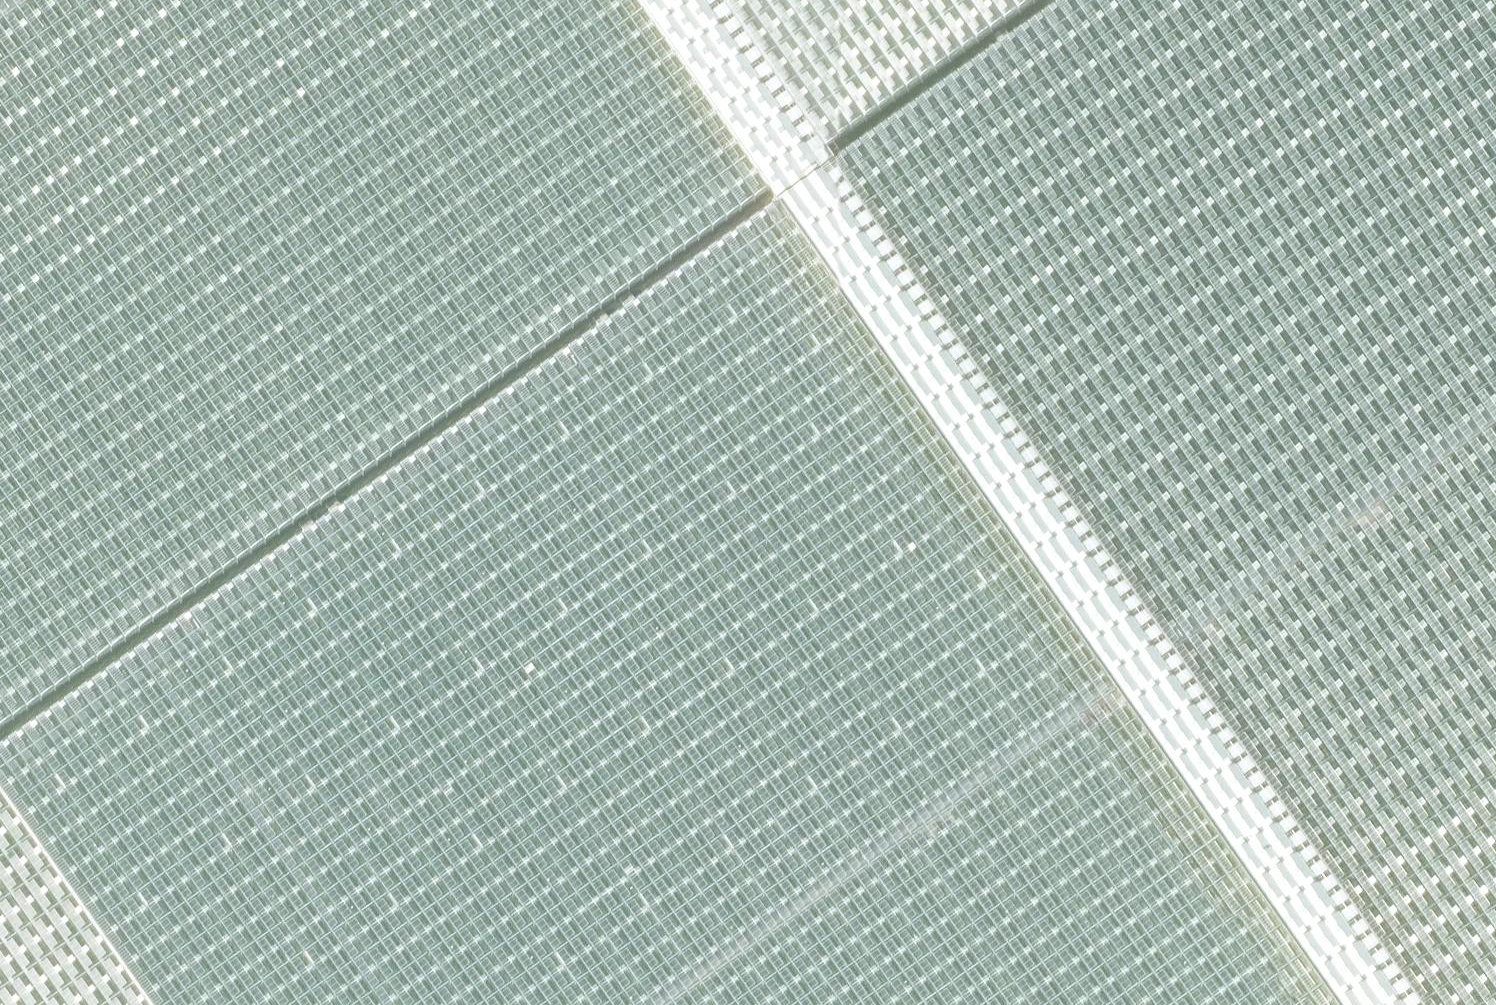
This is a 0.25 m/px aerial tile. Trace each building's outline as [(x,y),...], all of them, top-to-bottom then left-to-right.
[(16,718),(635,285),(723,223),(769,191),(778,205),(0,751),(0,1004),(1495,1004),(1495,0),(1071,0),(835,165),(825,149),(1039,0),(0,0),(0,729),(16,718)]
